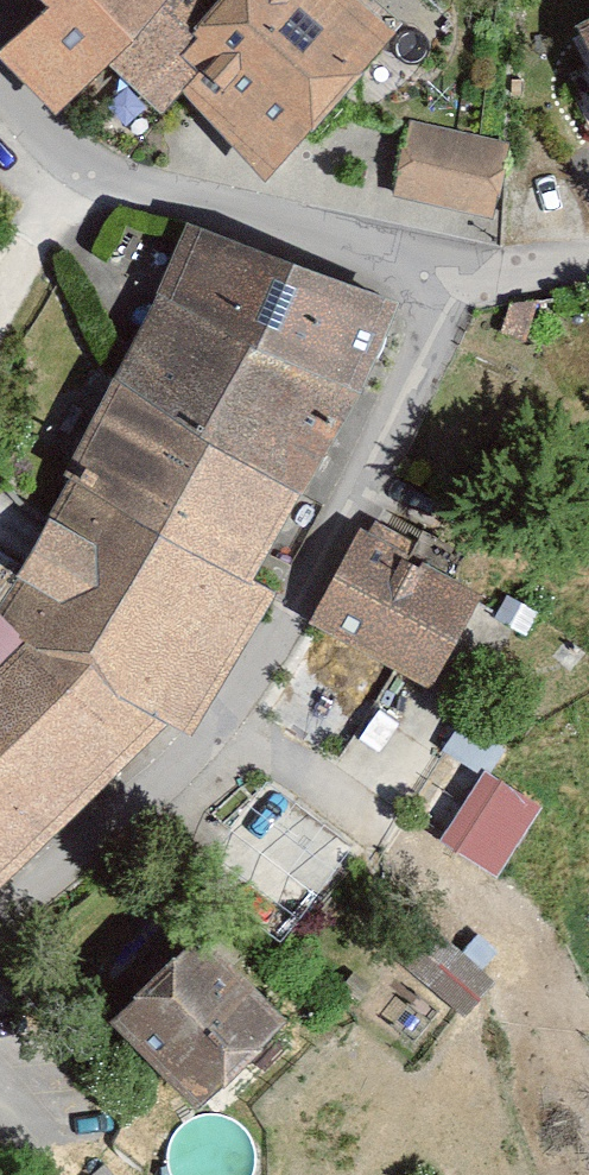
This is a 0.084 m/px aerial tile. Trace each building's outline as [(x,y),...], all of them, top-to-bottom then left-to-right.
[(47,8),(0,51),(0,56),(55,114),(110,68),(165,119),(184,93),(262,180),(396,37),(357,2),(355,0),(40,0),(47,8)] [(578,24),(588,46),(588,18),(578,24)] [(506,143),(409,122),(393,197),(490,217),(506,143)] [(167,726),(192,736),(275,593),(254,580),(398,306),(189,225),(0,606),(0,615),(25,641),(167,726)] [(363,533),(313,626),(423,685),(473,592),(363,533)] [(25,641),(0,665),(0,879),(167,726),(25,641)] [(194,873),(281,938),(355,839),(268,774),(194,873)] [(495,775),(446,843),(494,877),(543,810),(495,775)] [(288,1020),(199,926),(106,1015),(194,1108),(288,1020)] [(106,1158),(86,1174),(121,1174),(106,1158)]
